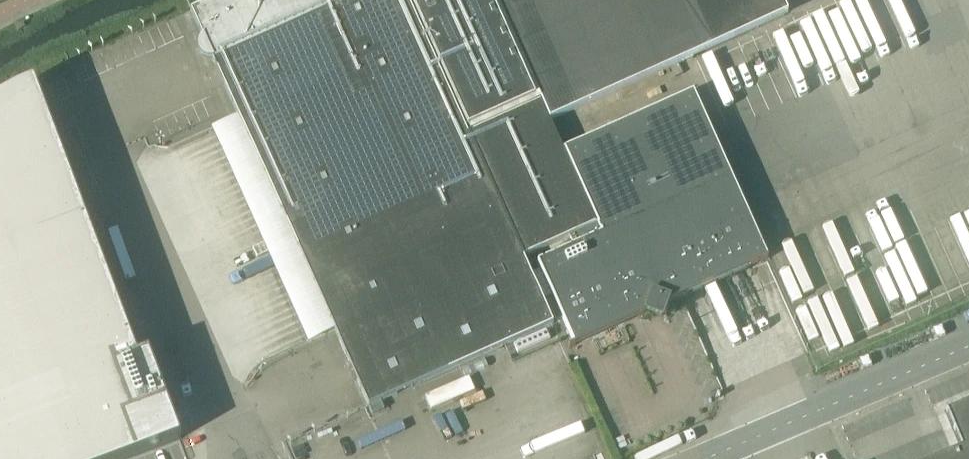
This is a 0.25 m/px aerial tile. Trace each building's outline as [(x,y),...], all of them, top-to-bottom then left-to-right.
[(190,10),(202,37),(199,41),(198,46),(199,51),(202,55),(207,58),(212,59),(369,406),(482,355),(553,323),(523,257),(587,228),(575,199),(583,195),(563,151),(549,121),(541,102),(495,0),(212,0),(190,10)] [(541,102),(549,121),(788,14),(782,0),(495,0),(541,102)] [(33,81),(10,93),(0,99),(0,458),(126,458),(180,439),(148,354),(137,358),(33,81)] [(575,199),(587,228),(597,224),(601,234),(537,263),(574,344),(568,346),(569,348),(645,314),(647,308),(666,316),(671,302),(768,259),(693,93),(563,151),(583,195),(575,199)] [(946,411),(961,447),(934,458),(968,458),(968,401),(946,411)]
